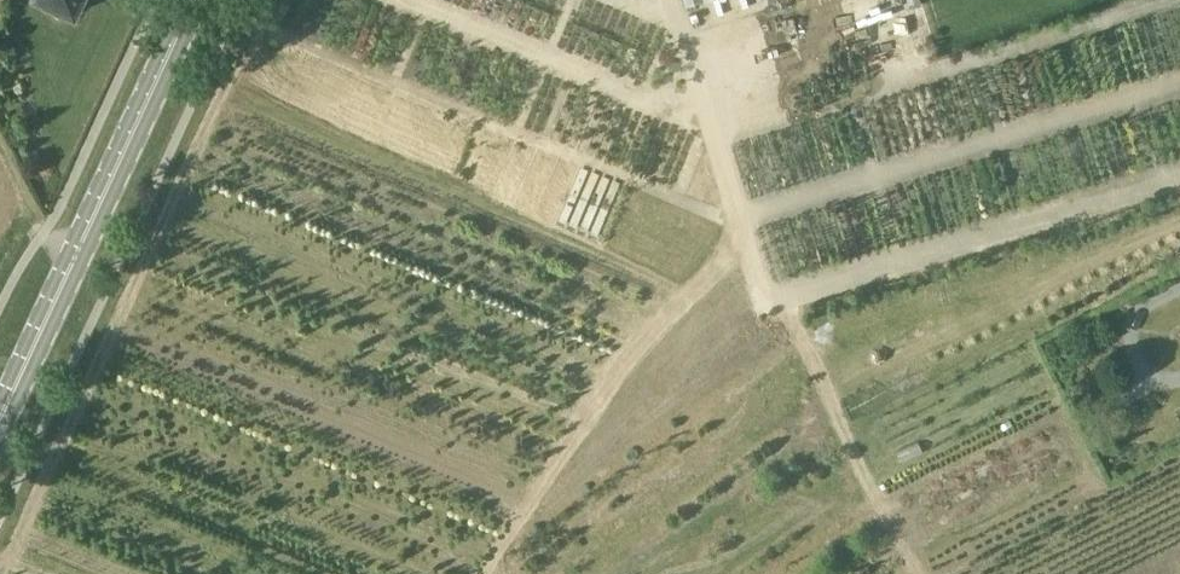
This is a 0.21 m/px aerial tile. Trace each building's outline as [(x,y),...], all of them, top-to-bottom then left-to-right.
[(74,14),(77,8),(80,7),(83,1),(83,0),(44,0),(74,14)]
